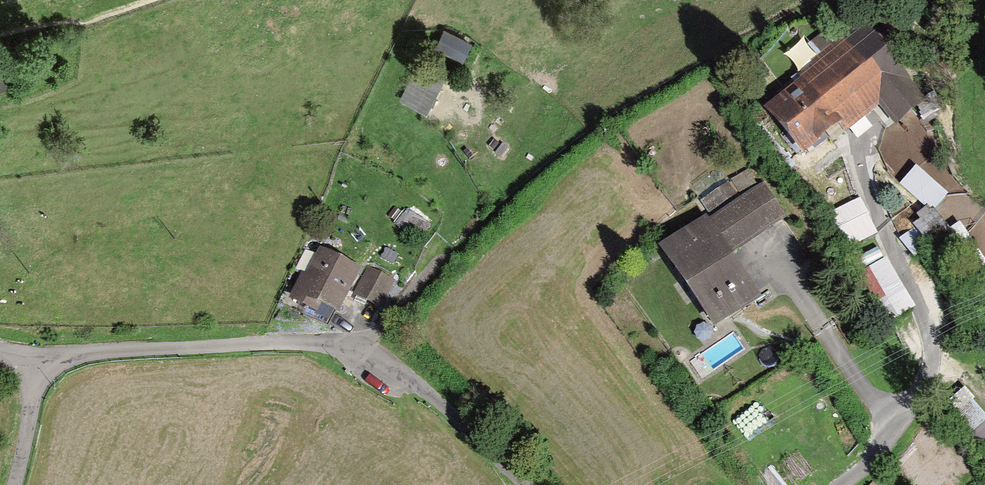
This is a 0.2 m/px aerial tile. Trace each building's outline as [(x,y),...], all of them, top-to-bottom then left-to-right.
[(857,34),(762,117),(800,160),(869,100),(895,131),(885,172),(900,188),(938,155),(905,117),(919,105),(857,34)] [(759,187),(659,256),(711,330),(748,305),(719,262),(781,219),(759,187)] [(865,220),(834,237),(841,250),(872,233),(865,220)] [(900,312),(875,256),(855,264),(880,320),(900,312)] [(351,274),(318,257),(291,309),(325,325),(351,274)] [(387,282),(367,273),(357,297),(377,305),(387,282)]
